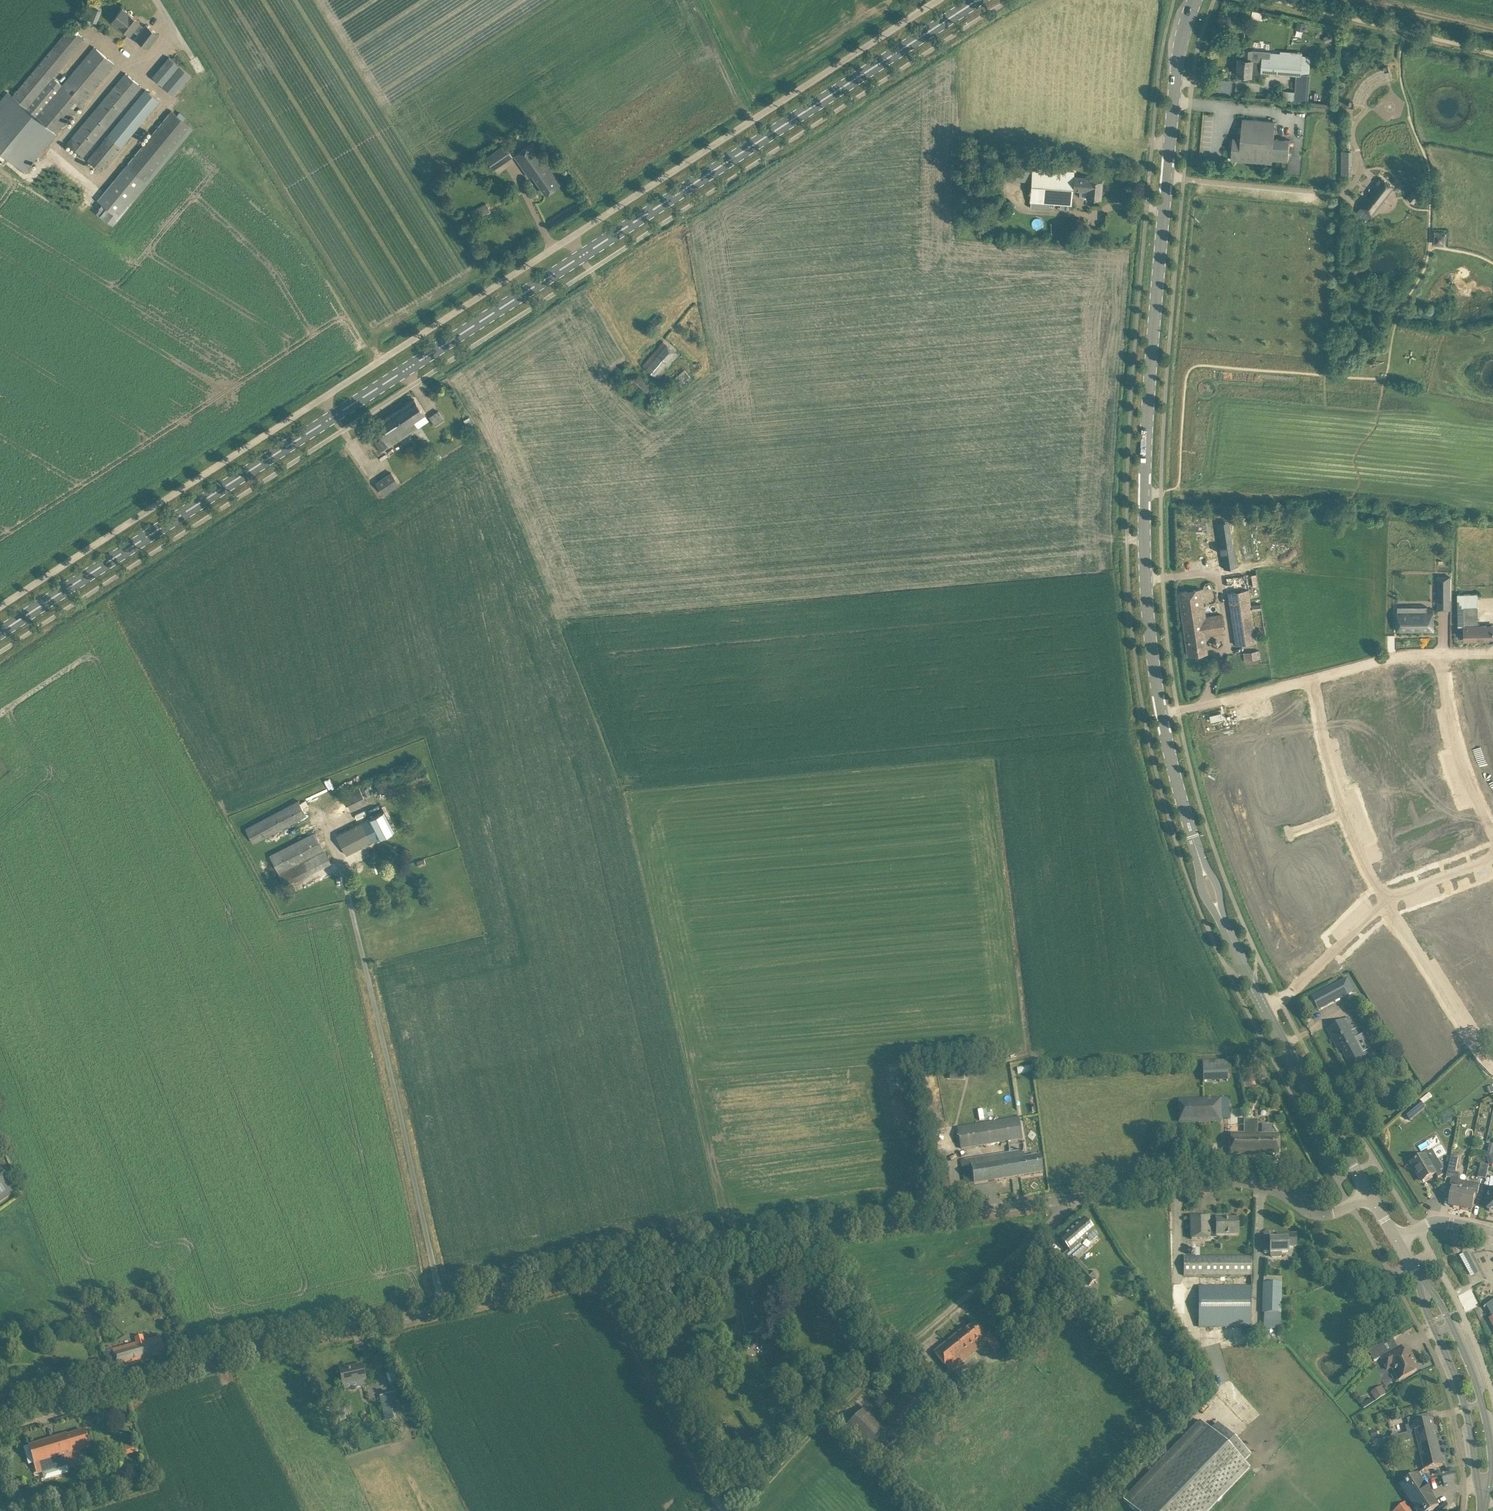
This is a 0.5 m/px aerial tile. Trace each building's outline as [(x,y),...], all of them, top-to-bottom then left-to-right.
[(132,30),(137,34),(134,37),(148,48),(160,33),(147,22),(144,26),(139,22),(140,21),(122,7),(113,19),(130,33),(132,30)] [(69,26),(12,95),(56,133),(114,63),(94,46),(61,85),(52,77),(85,39),(69,26)] [(1237,59),(1236,67),(1238,67),(1238,72),(1238,74),(1252,75),(1262,75),(1263,70),(1267,70),(1297,73),(1310,74),(1310,73),(1311,57),(1311,56),(1303,55),(1288,54),(1288,51),(1281,50),(1281,53),(1271,53),(1271,51),(1254,49),(1243,48),(1242,58),(1239,58),(1239,60),(1237,59)] [(152,76),(162,84),(179,65),(169,56),(152,76)] [(66,142),(82,155),(141,85),(125,72),(66,142)] [(1283,99),(1308,102),(1310,80),(1296,79),(1295,91),(1284,90),(1283,99)] [(87,159),(101,170),(158,100),(145,89),(87,159)] [(12,95),(7,91),(0,99),(0,150),(25,170),(56,133),(12,95)] [(126,165),(145,181),(191,125),(172,110),(126,165)] [(1231,159),(1272,162),(1273,158),(1289,160),(1290,139),(1274,138),(1276,121),(1242,118),(1241,138),(1233,137),(1231,159)] [(113,226),(194,128),(191,125),(145,181),(126,165),(97,200),(102,204),(99,207),(100,208),(97,212),(113,226)] [(533,174),(546,193),(561,183),(532,142),(514,154),(530,176),(533,174)] [(486,157),(495,169),(513,156),(504,144),(486,157)] [(1030,200),(1030,207),(1048,208),(1049,202),(1060,203),(1069,203),(1071,203),(1072,189),(1080,190),(1081,178),(1073,177),(1074,172),(1033,168),(1032,181),(1030,200)] [(1361,206),(1357,211),(1368,219),(1395,186),(1381,176),(1374,185),(1376,187),(1368,196),(1366,195),(1359,205),(1361,206)] [(1080,190),(1080,193),(1087,194),(1086,197),(1101,198),(1102,180),(1088,179),(1088,178),(1081,178),(1080,190)] [(1412,191),(1408,196),(1415,202),(1419,196),(1417,195),(1420,192),(1416,189),(1414,192),(1412,191)] [(468,212),(472,220),(490,211),(487,203),(468,212)] [(657,315),(648,323),(655,330),(667,318),(662,313),(658,316),(657,315)] [(657,377),(678,353),(663,340),(643,365),(657,377)] [(692,367),(694,371),(701,367),(698,362),(692,367)] [(669,380),(675,388),(690,375),(684,367),(669,380)] [(414,398),(375,425),(382,436),(383,437),(388,444),(389,446),(418,426),(419,426),(418,425),(415,420),(424,414),(425,413),(420,406),(414,398)] [(430,416),(436,425),(444,419),(438,410),(430,416)] [(391,472),(376,482),(384,494),(399,484),(391,472)] [(1229,515),(1218,516),(1224,561),(1235,559),(1229,515)] [(1450,582),(1438,582),(1438,599),(1450,599),(1450,582)] [(1202,620),(1202,615),(1205,615),(1201,588),(1179,591),(1183,623),(1202,620)] [(1248,589),(1228,592),(1230,610),(1231,612),(1251,610),(1251,606),(1248,589)] [(1478,593),(1458,593),(1458,607),(1458,626),(1464,626),(1464,605),(1478,605),(1478,596),(1478,593)] [(1397,608),(1397,630),(1434,630),(1434,608),(1427,608),(1427,605),(1409,605),(1409,611),(1398,611),(1398,608),(1397,608)] [(1251,610),(1231,612),(1236,644),(1256,641),(1251,610)] [(1183,623),(1187,654),(1207,651),(1204,632),(1224,630),(1221,615),(1223,615),(1222,614),(1205,616),(1205,615),(1202,615),(1202,620),(1183,623)] [(1464,626),(1464,629),(1465,639),(1492,639),(1492,625),(1478,625),(1464,626)] [(1259,649),(1238,652),(1239,660),(1260,658),(1259,649)] [(347,799),(352,810),(366,802),(361,792),(347,799)] [(299,802),(246,830),(253,843),(306,815),(303,809),(309,806),(306,799),(300,803),(299,802)] [(378,839),(394,831),(385,811),(368,819),(378,839)] [(347,854),(378,839),(368,819),(338,834),(347,854)] [(315,831),(270,854),(279,872),(286,868),(324,849),(321,842),(324,840),(321,834),(318,836),(315,831)] [(286,868),(279,872),(286,885),(293,881),(286,868)] [(1481,891),(1487,901),(1492,897),(1492,884),(1481,891)] [(1453,903),(1442,910),(1454,928),(1464,921),(1467,925),(1472,922),(1466,911),(1461,915),(1453,903)] [(1348,979),(1328,989),(1334,1002),(1335,1003),(1355,992),(1348,979)] [(1342,1050),(1352,1068),(1367,1060),(1356,1038),(1359,1037),(1349,1018),(1327,1030),(1339,1052),(1342,1050)] [(1200,1082),(1226,1081),(1225,1061),(1200,1062),(1200,1082)] [(1017,1074),(1031,1072),(1030,1066),(1016,1068),(1017,1074)] [(888,1069),(891,1081),(899,1080),(897,1067),(888,1069)] [(949,1080),(963,1081),(964,1069),(950,1068),(949,1080)] [(1382,1081),(1372,1087),(1378,1096),(1380,1095),(1386,1092),(1388,1091),(1382,1081)] [(1178,1100),(1179,1123),(1221,1122),(1221,1119),(1221,1109),(1221,1099),(1178,1100)] [(1419,1101),(1403,1114),(1408,1120),(1409,1121),(1425,1108),(1424,1106),(1419,1101)] [(958,1128),(961,1149),(1022,1139),(1019,1118),(958,1128)] [(1243,1120),(1244,1134),(1230,1134),(1230,1155),(1279,1155),(1279,1135),(1257,1135),(1257,1133),(1257,1120),(1243,1120)] [(947,1164),(945,1150),(933,1152),(935,1166),(947,1164)] [(965,1186),(1043,1173),(1040,1155),(1025,1157),(1024,1151),(961,1161),(965,1186)] [(1411,1164),(1415,1172),(1417,1171),(1423,1182),(1436,1174),(1438,1178),(1443,1175),(1440,1171),(1443,1169),(1436,1157),(1429,1161),(1426,1155),(1411,1164)] [(1448,1171),(1455,1173),(1458,1159),(1451,1157),(1448,1171)] [(1478,1177),(1486,1179),(1488,1166),(1481,1164),(1478,1177)] [(15,1191),(0,1170),(0,1202),(15,1191)] [(1449,1205),(1460,1208),(1466,1182),(1451,1179),(1450,1188),(1452,1189),(1449,1205)] [(1460,1208),(1472,1210),(1475,1194),(1478,1194),(1480,1185),(1466,1182),(1460,1208)] [(1191,1217),(1191,1240),(1209,1239),(1209,1235),(1216,1235),(1216,1236),(1238,1235),(1238,1219),(1216,1220),(1216,1222),(1209,1222),(1209,1216),(1191,1217)] [(1084,1219),(1060,1240),(1068,1250),(1069,1250),(1070,1252),(1079,1244),(1086,1238),(1090,1243),(1091,1243),(1098,1236),(1094,1231),(1090,1227),(1084,1219)] [(1270,1254),(1270,1256),(1272,1258),(1280,1257),(1281,1256),(1281,1253),(1288,1253),(1287,1247),(1296,1247),(1296,1234),(1286,1235),(1286,1236),(1277,1236),(1277,1240),(1270,1240),(1270,1236),(1263,1236),(1264,1254),(1270,1254)] [(1458,1256),(1469,1278),(1477,1274),(1466,1252),(1458,1256)] [(1251,1276),(1251,1257),(1183,1257),(1184,1276),(1251,1276)] [(1070,1267),(1088,1289),(1095,1283),(1093,1281),(1094,1280),(1089,1274),(1088,1275),(1076,1261),(1070,1267)] [(1263,1283),(1262,1313),(1264,1313),(1280,1314),(1281,1284),(1272,1284),(1263,1283)] [(1251,1327),(1251,1287),(1199,1287),(1199,1327),(1251,1327)] [(91,1302),(96,1322),(102,1320),(96,1301),(91,1302)] [(1097,1305),(1102,1312),(1107,1307),(1103,1301),(1097,1305)] [(1001,1324),(1008,1333),(1015,1327),(1018,1330),(1021,1327),(1019,1324),(1021,1322),(1015,1313),(1001,1324)] [(962,1330),(945,1344),(957,1359),(959,1361),(961,1365),(988,1343),(984,1338),(985,1336),(974,1323),(964,1332),(962,1330)] [(985,1336),(984,1338),(988,1343),(995,1352),(1000,1348),(988,1333),(985,1336)] [(117,1366),(165,1353),(160,1337),(144,1342),(142,1336),(135,1338),(136,1343),(103,1353),(105,1360),(114,1357),(117,1366)] [(1375,1362),(1381,1359),(1387,1370),(1392,1367),(1399,1380),(1417,1371),(1410,1358),(1413,1356),(1409,1350),(1405,1353),(1402,1347),(1389,1354),(1383,1343),(1369,1350),(1375,1362)] [(945,1344),(934,1353),(948,1370),(959,1361),(957,1359),(945,1344)] [(99,1358),(87,1362),(90,1372),(102,1368),(99,1358)] [(911,1371),(917,1379),(930,1368),(924,1360),(911,1371)] [(344,1386),(366,1381),(362,1365),(354,1367),(354,1368),(340,1371),(344,1386)] [(1370,1392),(1375,1401),(1386,1395),(1381,1386),(1370,1392)] [(385,1422),(402,1419),(397,1393),(384,1396),(380,1397),(384,1416),(385,1422)] [(897,1440),(866,1408),(845,1429),(876,1461),(897,1440)] [(1426,1437),(1427,1441),(1436,1439),(1432,1420),(1426,1422),(1425,1415),(1407,1420),(1409,1426),(1407,1427),(1408,1434),(1383,1440),(1385,1447),(1401,1443),(1410,1441),(1426,1437)] [(1134,1510),(1209,1510),(1250,1469),(1243,1463),(1250,1456),(1217,1424),(1210,1431),(1199,1420),(1123,1500),(1134,1510)] [(40,1465),(42,1473),(79,1462),(77,1454),(90,1450),(85,1431),(67,1436),(67,1434),(28,1446),(35,1466),(40,1465)] [(1419,1445),(1425,1470),(1443,1466),(1436,1439),(1427,1441),(1426,1437),(1410,1441),(1401,1443),(1402,1449),(1419,1445)] [(123,1448),(126,1457),(136,1453),(133,1445),(123,1448)] [(1417,1510),(1431,1510),(1439,1506),(1433,1497),(1434,1496),(1425,1483),(1424,1483),(1418,1474),(1401,1486),(1417,1510)] [(1404,1502),(1393,1510),(1412,1510),(1404,1502)]
